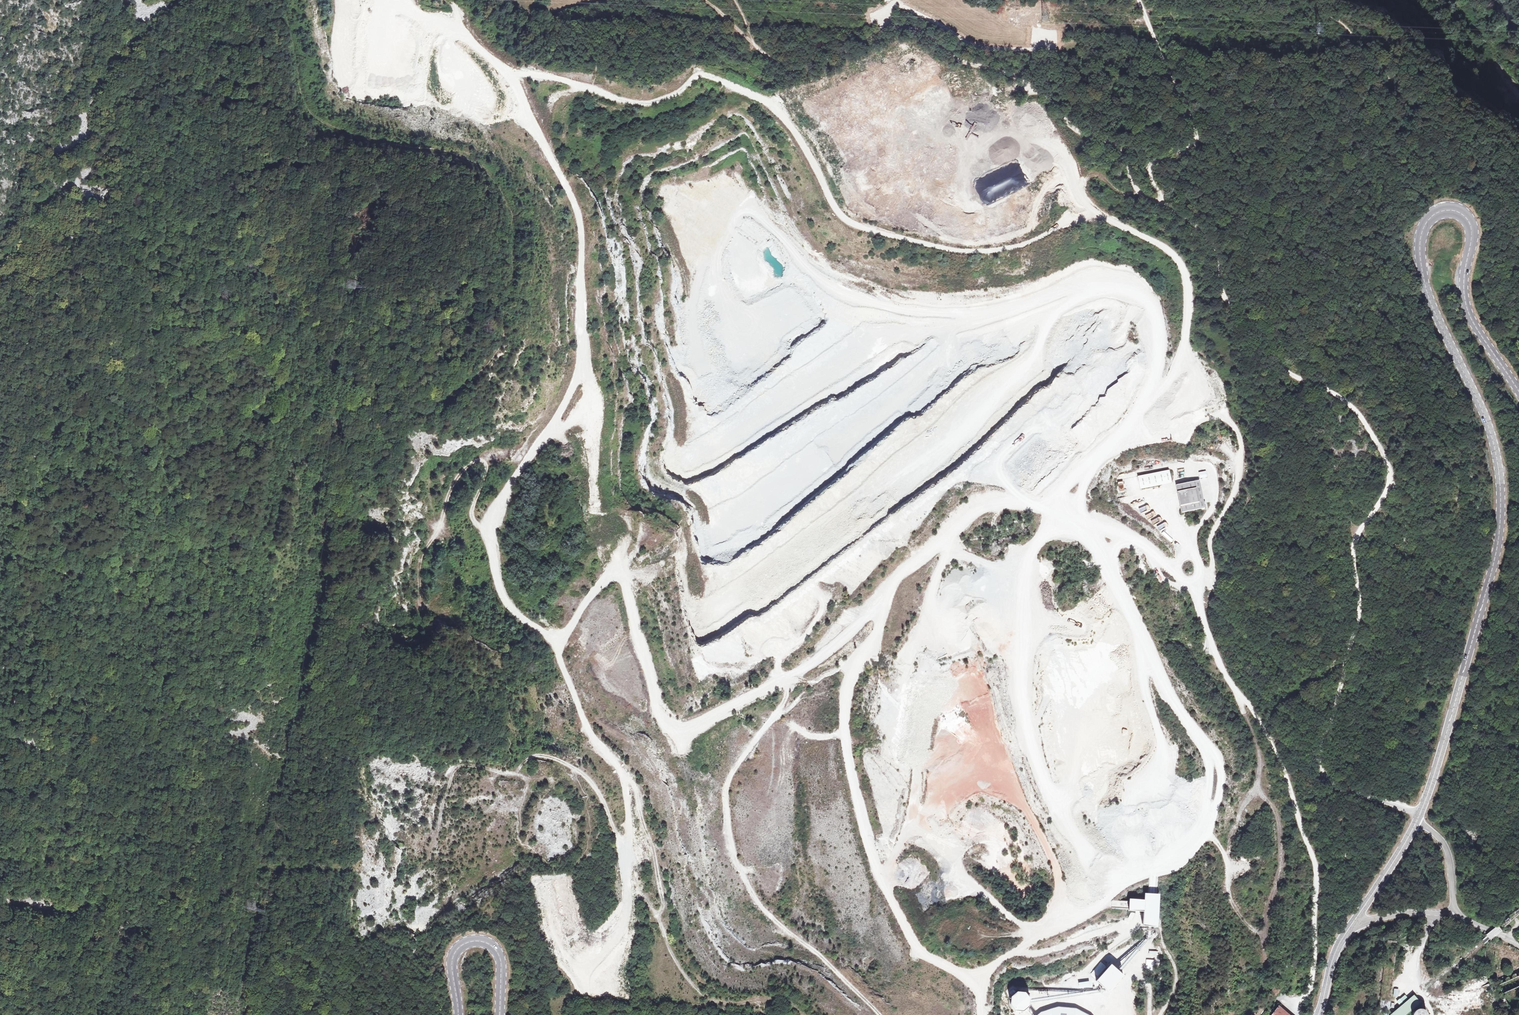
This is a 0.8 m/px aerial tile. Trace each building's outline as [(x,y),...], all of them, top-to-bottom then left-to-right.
[(989,110),(981,110),(983,125),(990,125),(989,110)] [(1016,158),(1005,147),(1000,151),(1010,163),(1016,158)] [(1168,470),(1138,476),(1140,488),(1171,483),(1168,470)] [(1206,470),(1198,472),(1199,479),(1207,477),(1206,470)] [(1199,481),(1177,485),(1182,512),(1204,508),(1199,481)] [(975,696),(970,696),(972,709),(985,707),(983,688),(975,689),(975,696)] [(1157,928),(1159,895),(1143,895),(1143,901),(1128,900),(1127,913),(1142,913),(1141,928),(1157,928)] [(1153,971),(1154,960),(1145,959),(1145,971),(1153,971)] [(1095,983),(1107,994),(1123,976),(1110,964),(1107,968),(1100,962),(1092,972),(1099,978),(1095,983)] [(1027,995),(1010,995),(1010,1011),(1027,1012),(1027,995)] [(1413,995),(1390,1014),(1406,1014),(1420,1003),(1416,998),(1413,995)] [(1405,995),(1399,999),(1403,1004),(1408,999),(1405,995)] [(1053,1007),(1037,1014),(1090,1014),(1086,1012),(1069,1006),(1053,1007)]
